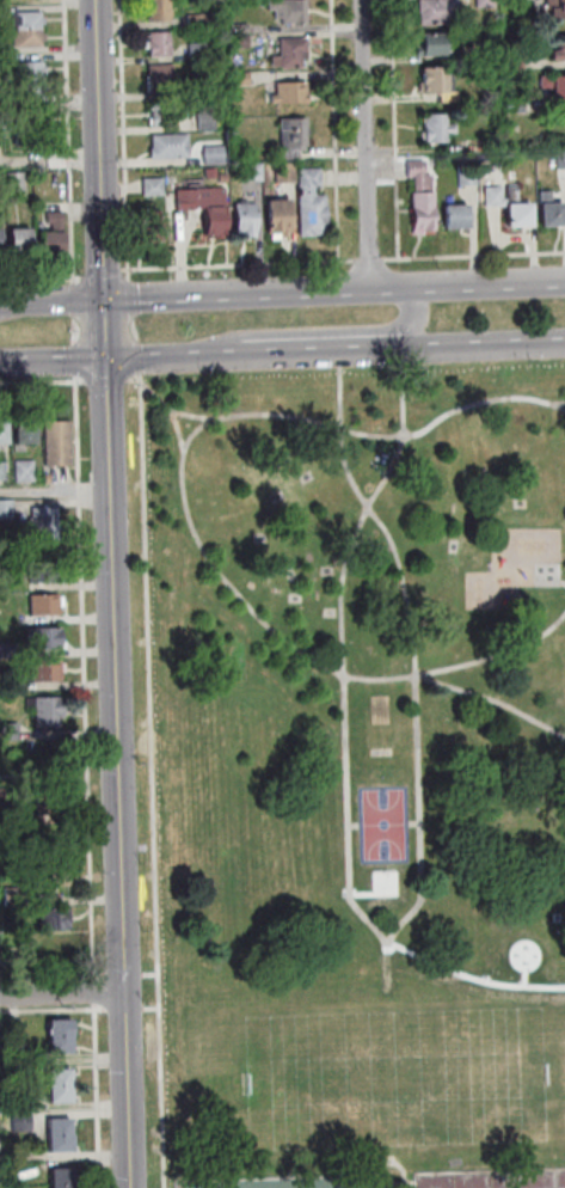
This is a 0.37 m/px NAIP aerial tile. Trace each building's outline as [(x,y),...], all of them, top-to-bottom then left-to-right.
[(152,22),(151,0),(172,0),(172,22),(152,22)] [(270,10),(270,0),(307,0),(308,23),(283,24),(283,18),(277,18),(277,10),(270,10)] [(422,25),(421,0),(457,0),(457,4),(466,4),(466,16),(459,16),(459,23),(422,25)] [(547,6),(547,0),(564,0),(564,18),(559,18),(559,5),(547,6)] [(19,30),(19,26),(14,26),(14,14),(18,14),(18,12),(43,12),(43,29),(19,30)] [(190,27),(189,16),(207,16),(207,27),(190,27)] [(248,24),(250,33),(234,33),(233,24),(248,24)] [(16,47),(16,35),(19,35),(19,30),(43,29),(43,47),(16,47)] [(173,56),(152,57),(151,32),(172,32),(173,56)] [(444,32),(444,55),(417,55),(416,47),(422,47),(422,32),(444,32)] [(557,36),(564,35),(564,59),(552,60),(551,50),(558,50),(557,36)] [(250,48),(234,49),(233,36),(250,36),(250,48)] [(282,68),(282,66),(272,66),(272,56),(282,56),(282,38),(308,37),(308,59),(303,59),(303,67),(282,68)] [(497,42),(497,59),(479,60),(479,43),(497,42)] [(191,61),(191,43),(207,43),(208,61),(191,61)] [(524,69),(508,69),(506,53),(524,53),(524,69)] [(44,61),(44,78),(22,79),(22,74),(16,74),(16,62),(44,61)] [(151,93),(151,65),(174,65),(174,92),(151,93)] [(423,68),(447,67),(447,84),(454,84),(454,92),(456,91),(457,102),(441,103),(441,93),(422,93),(420,84),(423,84),(423,68)] [(234,74),(251,74),(251,85),(234,86),(234,74)] [(541,76),(564,76),(564,99),(554,99),(554,87),(541,87),(541,76)] [(44,78),(45,94),(17,96),(17,84),(22,84),(22,79),(44,78)] [(278,82),(308,81),(309,104),(278,104),(278,102),(272,102),(272,94),(278,94),(278,82)] [(207,96),(190,97),(190,86),(207,86),(207,96)] [(526,114),(508,114),(508,98),(524,98),(526,114)] [(177,124),(154,125),(153,103),(176,102),(177,124)] [(22,128),(22,123),(18,123),(17,114),(22,112),(22,111),(48,111),(48,128),(22,128)] [(216,130),(199,130),(199,115),(216,114),(216,130)] [(425,116),(447,115),(448,124),(456,124),(456,133),(448,133),(448,143),(426,143),(425,116)] [(308,118),(309,146),(306,146),(306,151),(300,151),(300,159),(284,160),(282,118),(308,118)] [(19,146),(18,134),(22,134),(22,128),(48,128),(48,145),(19,146)] [(152,148),(154,148),(154,135),(189,134),(190,158),(152,159),(152,148)] [(467,140),(486,140),(486,153),(467,154),(467,140)] [(205,165),(205,147),(225,146),(226,164),(205,165)] [(425,160),(425,176),(432,174),(432,192),(435,192),(436,231),(425,231),(425,233),(414,233),(413,192),(416,192),(416,177),(409,177),(409,160),(425,160)] [(297,183),(277,183),(277,164),(296,163),(297,183)] [(263,164),(264,180),(247,182),(246,164),(263,164)] [(460,186),(460,167),(479,167),(479,186),(460,186)] [(217,178),(208,178),(207,169),(217,169),(217,178)] [(300,170),(321,169),(321,186),(317,186),(317,196),(327,195),(328,235),(302,235),(300,170)] [(8,172),(26,172),(26,191),(8,191),(8,172)] [(229,183),(221,183),(221,174),(229,174),(229,183)] [(145,196),(145,179),(166,178),(166,196),(145,196)] [(509,226),(508,206),(487,207),(486,188),(504,186),(504,198),(508,198),(508,186),(518,185),(518,203),(532,202),(532,225),(509,226)] [(207,234),(205,207),(197,207),(197,209),(178,210),(178,190),(226,188),(227,234),(226,234),(226,238),(211,238),(211,234),(207,234)] [(541,191),(553,191),(553,202),(564,202),(564,225),(542,225),(541,191)] [(294,233),(289,233),(289,235),(282,237),(282,239),(272,239),(272,233),(270,234),(269,200),(293,200),(294,233)] [(237,203),(257,203),(258,235),(242,237),(241,229),(238,229),(237,203)] [(469,227),(447,228),(446,204),(468,203),(469,227)] [(65,249),(41,250),(41,231),(54,231),(54,222),(48,223),(48,213),(63,213),(65,249)] [(162,240),(142,240),(141,219),(162,218),(162,240)] [(31,227),(31,250),(12,250),(11,228),(31,227)] [(13,423),(33,422),(33,445),(13,445),(13,423)] [(43,467),(43,423),(69,423),(69,467),(43,467)] [(31,463),(32,484),(13,484),(13,463),(31,463)] [(11,520),(0,521),(0,503),(10,503),(11,520)] [(56,541),(37,541),(36,510),(56,510),(56,541)] [(26,586),(26,565),(55,564),(56,584),(26,586)] [(27,619),(27,598),(56,596),(56,599),(61,599),(62,610),(56,610),(57,618),(27,619)] [(26,653),(25,630),(59,630),(59,644),(63,644),(63,651),(26,653)] [(11,661),(0,661),(0,646),(10,645),(11,661)] [(31,685),(31,663),(60,662),(60,666),(65,666),(65,674),(60,675),(60,684),(31,685)] [(16,693),(0,694),(0,684),(16,684),(16,693)] [(25,700),(62,699),(62,721),(59,721),(59,728),(33,729),(33,709),(25,709),(25,700)] [(17,725),(18,743),(1,743),(1,725),(17,725)] [(53,753),(33,753),(33,801),(53,801),(53,753)] [(35,817),(33,796),(63,795),(63,816),(35,817)] [(2,910),(2,890),(22,890),(22,910),(2,910)] [(38,933),(37,912),(67,912),(67,932),(38,933)] [(23,1021),(23,1039),(11,1039),(11,1021),(23,1021)] [(50,1037),(50,1021),(74,1021),(74,1037),(50,1037)] [(50,1054),(50,1037),(74,1037),(74,1054),(50,1054)] [(29,1046),(30,1063),(13,1064),(12,1046),(29,1046)] [(13,1065),(30,1065),(30,1076),(13,1076),(13,1065)] [(73,1070),(73,1086),(50,1088),(49,1070),(73,1070)] [(73,1086),(74,1103),(50,1104),(50,1088),(73,1086)] [(32,1095),(33,1112),(16,1113),(14,1096),(32,1095)] [(14,1115),(32,1114),(33,1131),(14,1132),(14,1115)] [(50,1137),(49,1120),(73,1120),(73,1135),(50,1137)] [(50,1153),(50,1137),(73,1135),(74,1152),(50,1153)] [(54,1187),(53,1170),(76,1169),(76,1186),(54,1187)]
